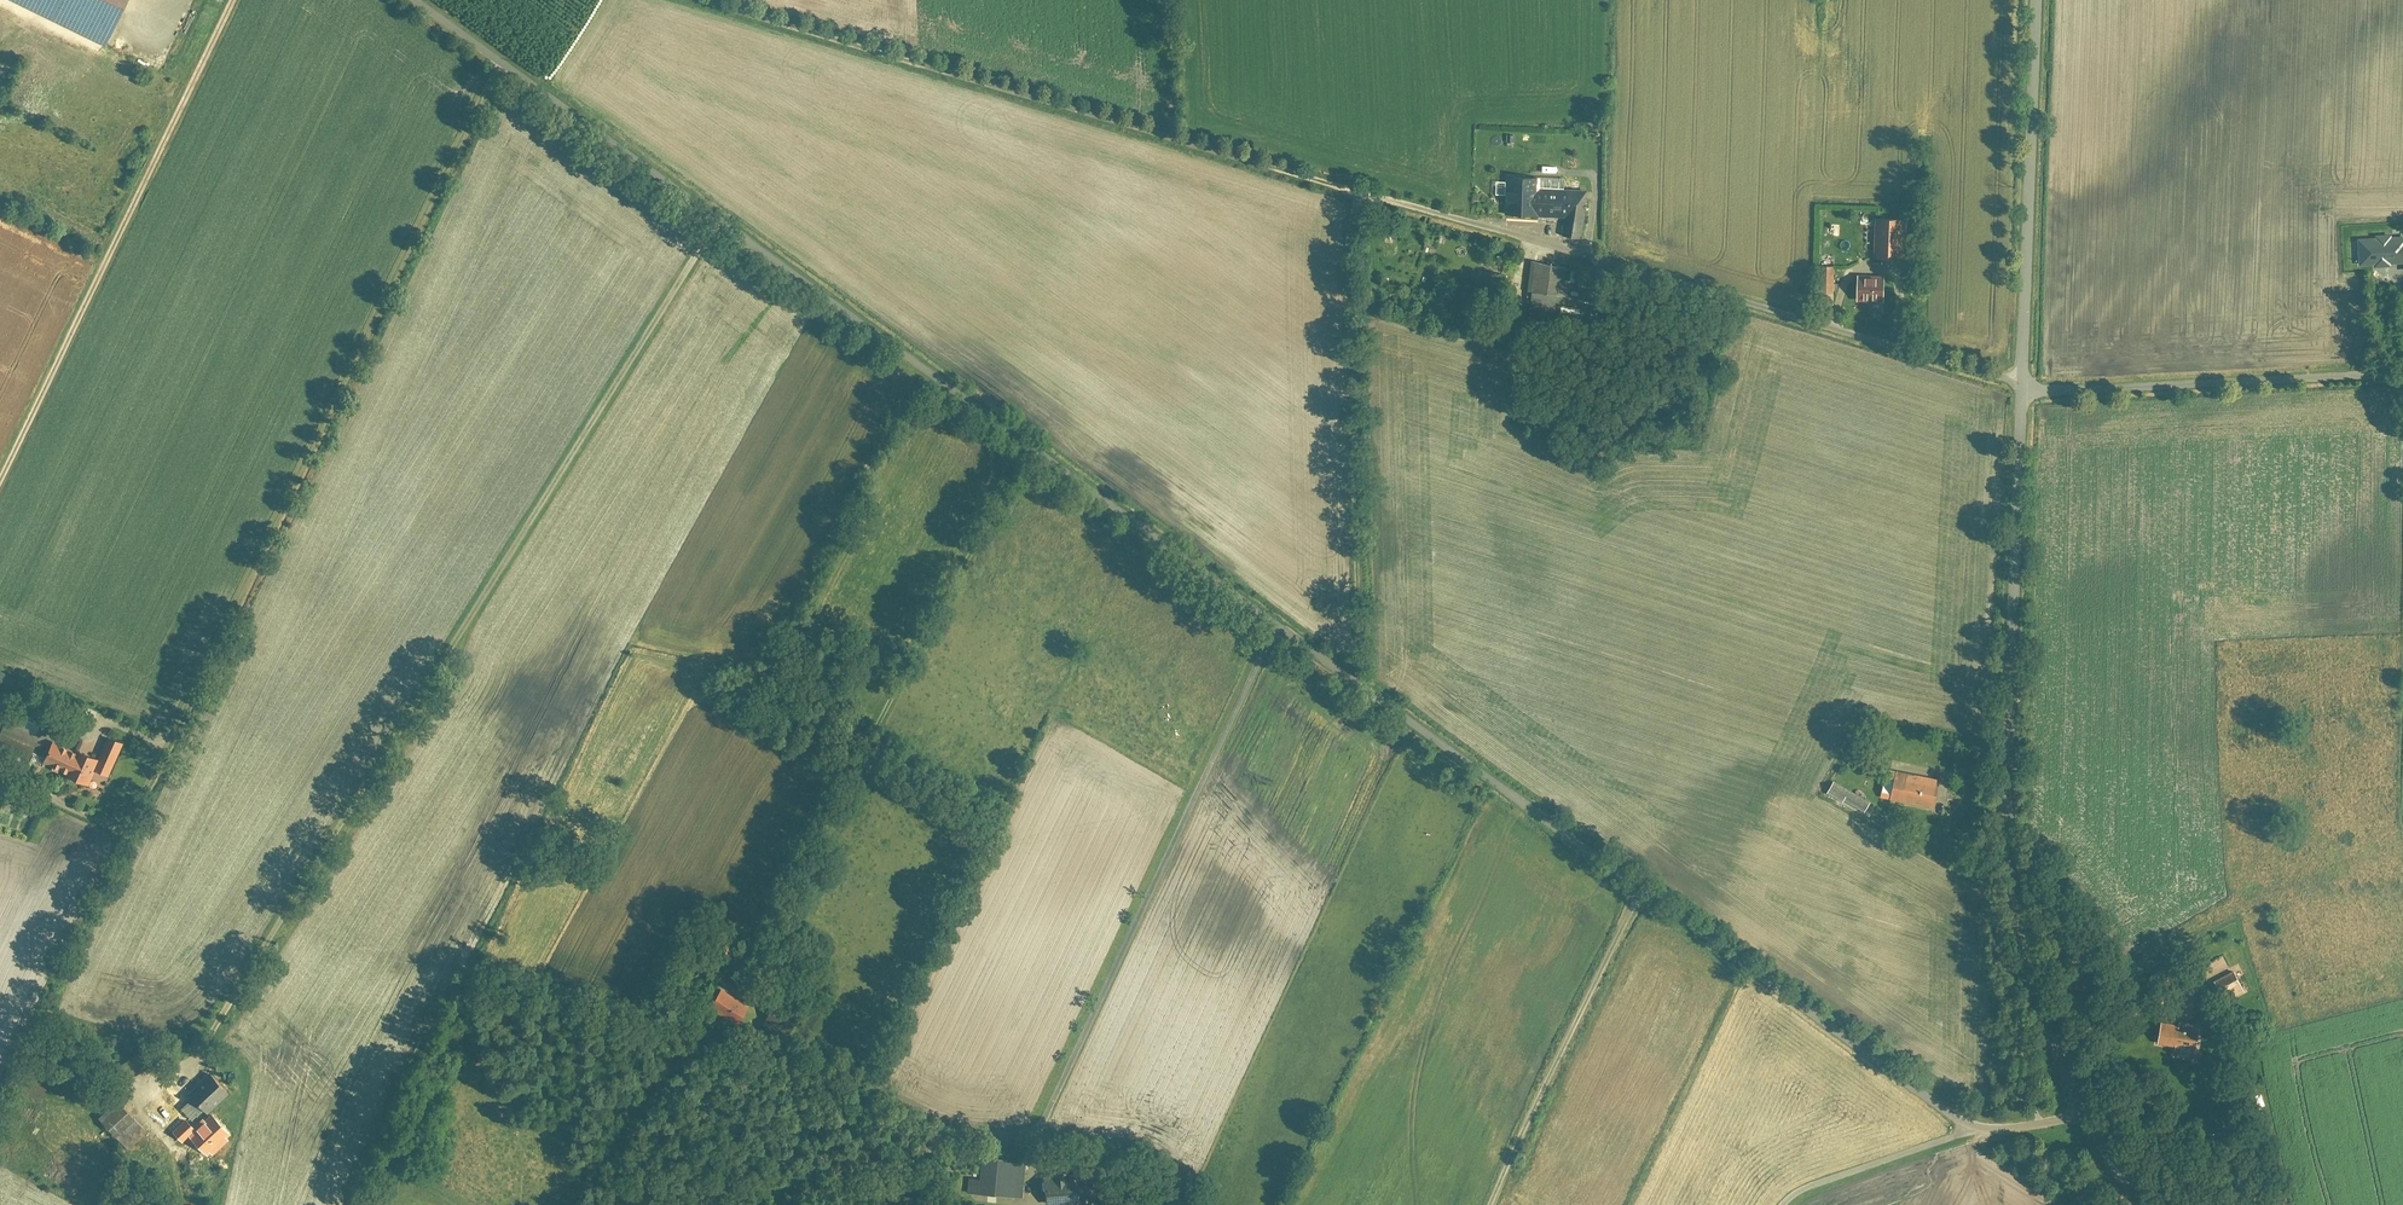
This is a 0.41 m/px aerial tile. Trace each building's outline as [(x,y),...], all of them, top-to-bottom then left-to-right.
[(111,43),(132,0),(20,0),(111,43)] [(1586,181),(1542,180),(1542,176),(1513,175),(1513,220),(1543,220),(1543,204),(1586,205),(1586,181)] [(1878,220),(1879,257),(1909,256),(1908,220),(1878,220)] [(2390,264),(2390,262),(2402,261),(2402,238),(2390,239),(2390,237),(2377,237),(2378,240),(2360,241),(2361,264),(2375,263),(2375,265),(2390,264)] [(1574,271),(1540,264),(1527,330),(1560,337),(1574,271)] [(1821,267),(1820,301),(1839,301),(1840,267),(1821,267)] [(1865,279),(1865,303),(1894,304),(1894,279),(1865,279)] [(10,678),(0,673),(0,695),(10,678)] [(0,735),(0,747),(29,760),(37,743),(41,735),(7,720),(0,735)] [(91,775),(92,775),(99,761),(77,751),(76,753),(53,743),(51,749),(37,743),(29,760),(43,766),(45,762),(68,772),(67,774),(87,783),(91,775)] [(1898,769),(1891,804),(1939,813),(1945,778),(1898,769)] [(768,973),(758,984),(771,996),(781,984),(768,973)] [(727,989),(713,1012),(740,1028),(754,1005),(727,989)] [(2162,1023),(2159,1043),(2176,1047),(2176,1050),(2180,1051),(2179,1056),(2190,1058),(2191,1053),(2195,1054),(2200,1025),(2180,1022),(2180,1026),(2162,1023)] [(190,1089),(178,1100),(188,1109),(196,1101),(211,1117),(234,1095),(212,1074),(193,1093),(190,1089)] [(169,1098),(150,1113),(176,1145),(195,1129),(169,1098)] [(124,1103),(101,1121),(125,1151),(148,1133),(124,1103)] [(975,1157),(975,1198),(1024,1199),(1025,1157),(975,1157)] [(1051,1163),(1046,1197),(1091,1202),(1095,1168),(1051,1163)]
